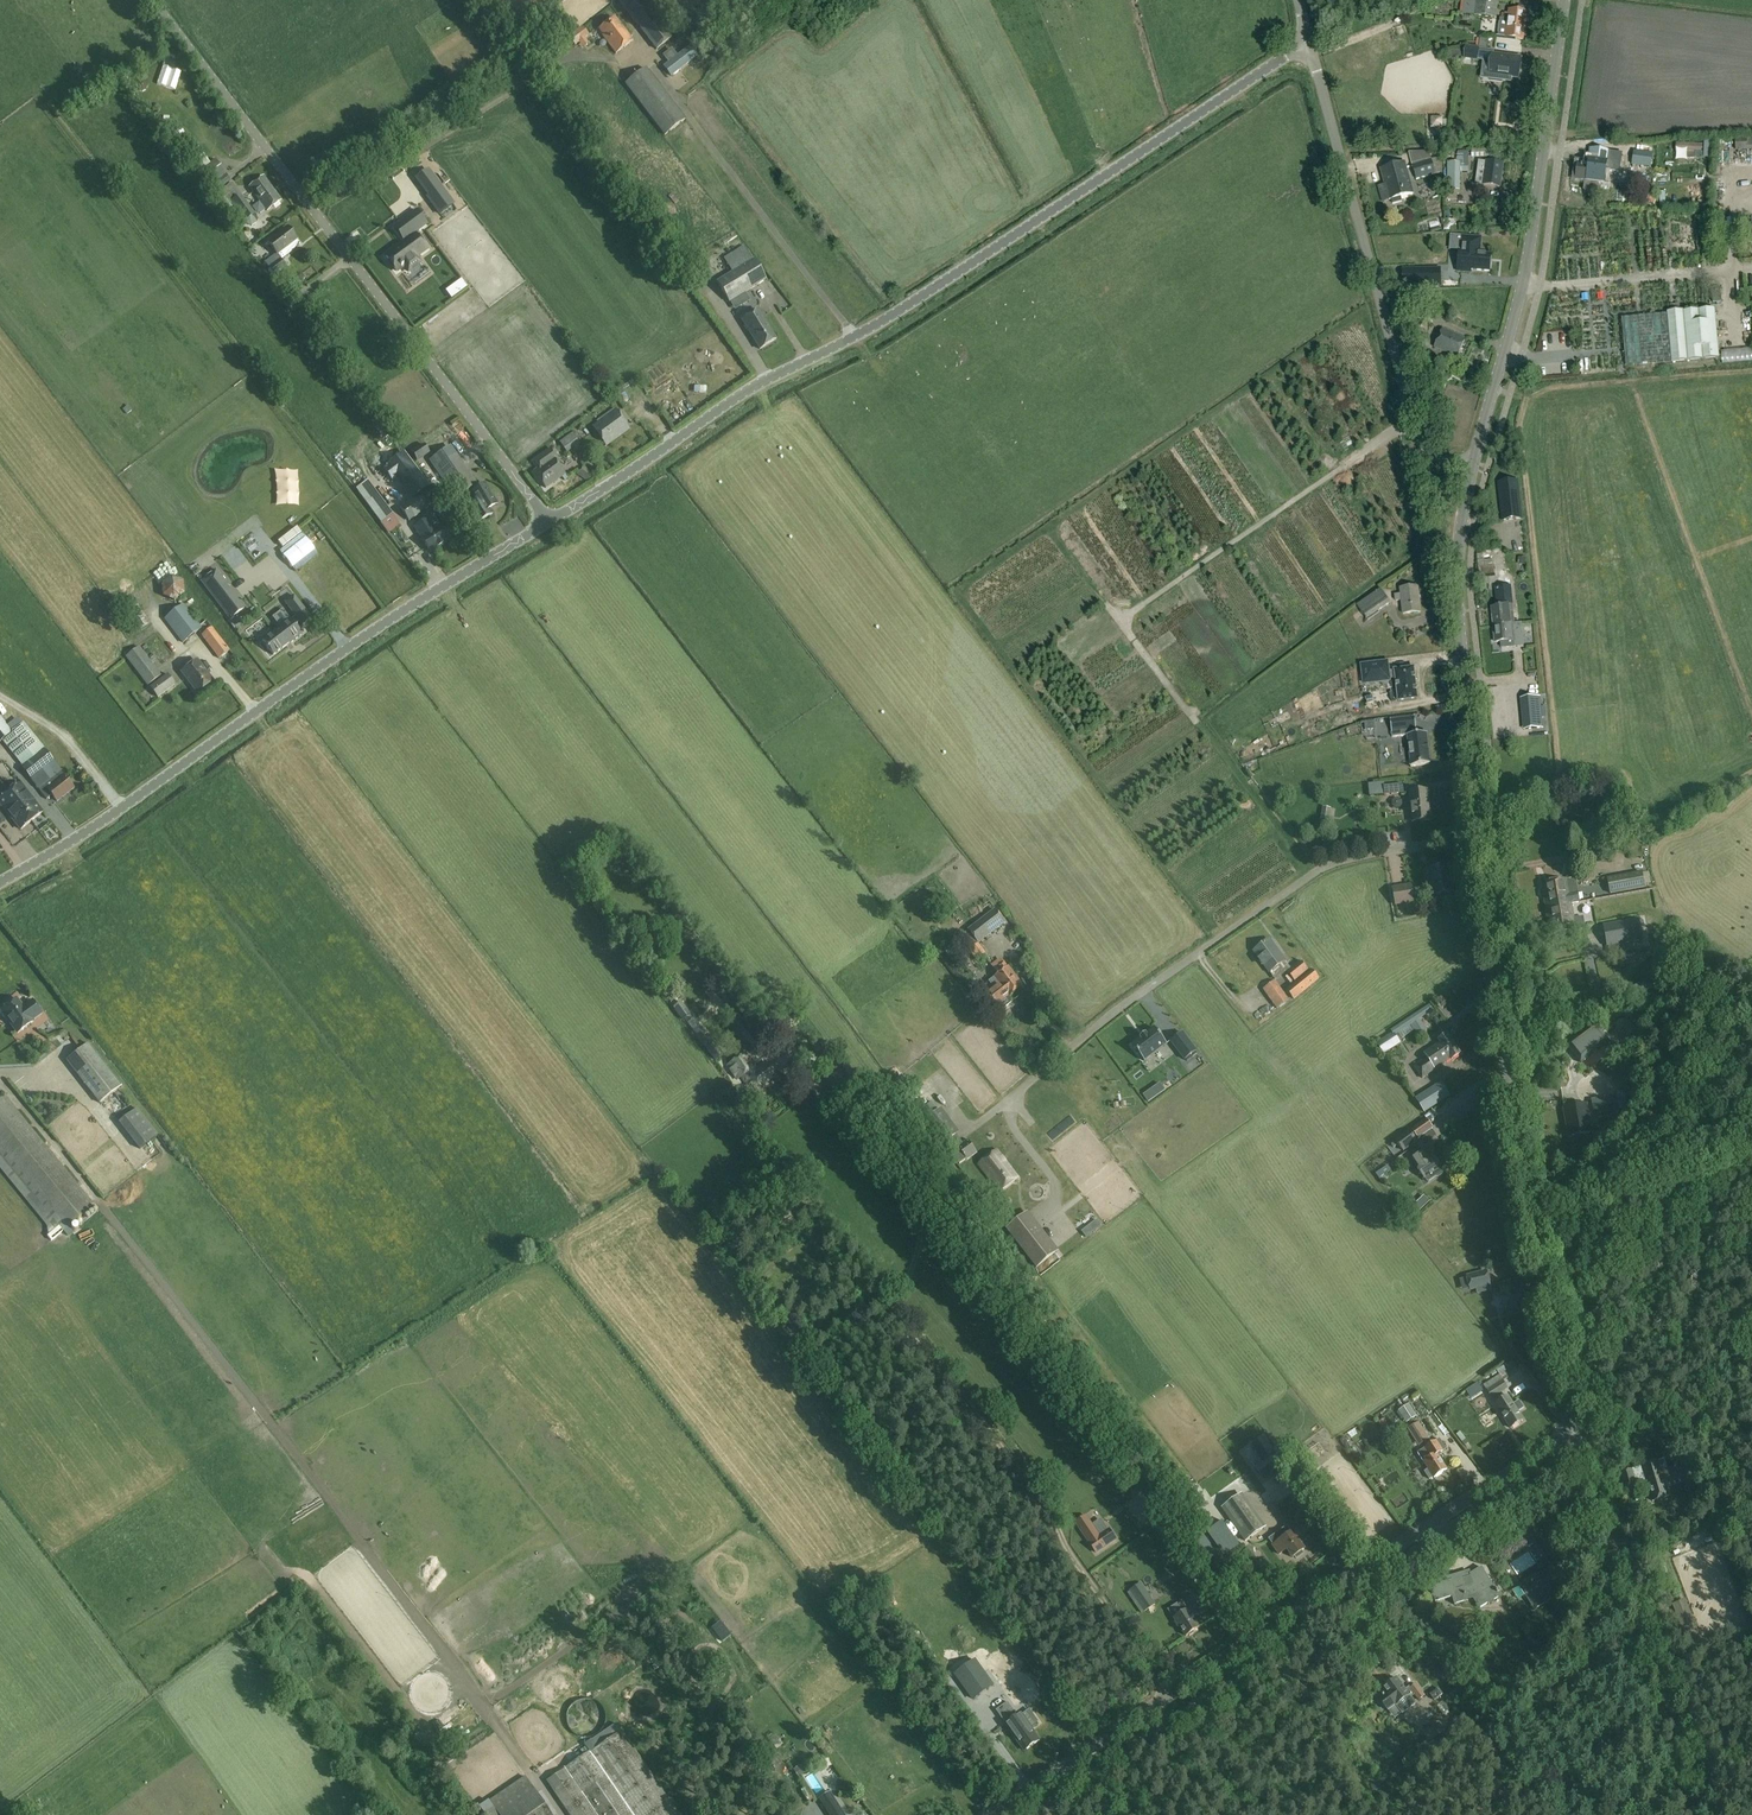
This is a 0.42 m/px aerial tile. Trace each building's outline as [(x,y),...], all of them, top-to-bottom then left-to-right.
[(658,49),(673,37),(644,0),(620,0),(658,49)] [(1498,0),(1496,0),(1476,0),(1474,16),(1496,19),(1498,0)] [(1526,13),(1509,10),(1508,15),(1502,14),(1499,37),(1505,37),(1505,38),(1523,40),(1526,13)] [(616,54),(633,41),(624,28),(623,29),(614,17),(599,29),(604,35),(602,35),(616,54)] [(582,27),(569,37),(575,45),(588,35),(582,27)] [(1488,40),(1480,39),(1478,48),(1486,49),(1488,40)] [(656,62),(664,73),(684,57),(676,47),(656,62)] [(1518,78),(1520,58),(1493,55),(1493,51),(1466,48),(1464,59),(1491,62),(1489,80),(1502,82),(1503,76),(1518,78)] [(1447,51),(1446,58),(1460,60),(1461,51),(1447,51)] [(159,88),(177,89),(177,67),(160,67),(159,88)] [(647,68),(626,84),(665,135),(686,119),(647,68)] [(1703,153),(1702,158),(1711,159),(1711,140),(1703,140),(1703,145),(1703,153)] [(1693,153),(1699,153),(1699,144),(1675,146),(1675,154),(1684,153),(1685,159),(1693,159),(1693,153)] [(1589,161),(1588,166),(1577,164),(1575,180),(1595,182),(1596,176),(1604,177),(1605,169),(1613,171),(1614,163),(1652,168),(1654,154),(1599,147),(1597,162),(1589,161)] [(1447,152),(1447,191),(1460,191),(1460,172),(1468,172),(1468,152),(1447,152)] [(226,196),(244,222),(247,224),(252,225),(257,222),(257,216),(233,182),(222,189),(221,188),(231,181),(215,160),(206,166),(205,165),(197,171),(234,223),(239,219),(231,208),(232,207),(228,201),(225,197),(226,196)] [(1416,181),(1435,175),(1431,160),(1412,166),(1416,181)] [(1478,171),(1485,171),(1483,185),(1501,187),(1503,164),(1486,162),(1486,163),(1479,163),(1478,171)] [(1386,201),(1389,200),(1391,200),(1393,205),(1402,202),(1400,197),(1414,194),(1405,163),(1380,170),(1385,185),(1382,186),(1386,201)] [(1751,172),(1751,171),(1750,165),(1742,168),(1744,175),(1751,172)] [(267,211),(281,200),(264,176),(249,187),(267,211)] [(1737,193),(1745,192),(1744,179),(1736,180),(1737,193)] [(453,203),(441,186),(426,197),(439,214),(453,203)] [(1658,200),(1651,195),(1647,200),(1654,205),(1658,200)] [(1735,207),(1736,214),(1748,212),(1747,205),(1735,207)] [(428,224),(417,210),(393,227),(403,241),(404,240),(406,243),(397,249),(398,250),(387,258),(389,260),(387,262),(392,269),(394,268),(397,271),(403,266),(408,273),(422,263),(417,255),(426,249),(415,234),(428,224)] [(1428,230),(1438,228),(1437,222),(1427,224),(1428,230)] [(287,226),(268,241),(278,254),(297,240),(287,226)] [(1436,241),(1435,249),(1459,250),(1459,242),(1436,241)] [(729,302),(767,280),(754,258),(752,259),(744,245),(723,258),(732,272),(716,281),(729,302)] [(1489,271),(1490,256),(1480,255),(1480,247),(1460,246),(1460,250),(1459,250),(1457,272),(1471,273),(1471,270),(1489,271)] [(275,254),(265,262),(269,268),(271,267),(277,274),(286,267),(280,259),(280,260),(275,254)] [(705,278),(711,274),(705,264),(699,268),(705,278)] [(1743,266),(1744,277),(1751,277),(1751,265),(1743,266)] [(299,282),(305,277),(300,272),(295,276),(299,282)] [(1626,366),(1671,362),(1718,357),(1714,309),(1683,312),(1683,311),(1667,312),(1667,314),(1621,319),(1626,366)] [(760,349),(777,339),(759,310),(742,320),(760,349)] [(1593,314),(1593,327),(1602,327),(1602,314),(1593,314)] [(1452,333),(1442,329),(1434,348),(1457,357),(1464,339),(1452,334),(1452,333)] [(1427,337),(1416,337),(1415,359),(1420,359),(1419,368),(1425,368),(1427,337)] [(1750,348),(1739,349),(1739,360),(1750,359),(1750,348)] [(631,429),(616,409),(592,426),(606,446),(631,429)] [(569,430),(558,439),(566,450),(578,440),(569,430)] [(417,461),(430,453),(425,444),(412,452),(417,461)] [(477,484),(456,454),(455,455),(449,446),(429,460),(456,499),(477,484)] [(551,448),(534,460),(539,468),(534,472),(546,488),(562,477),(564,480),(568,478),(565,474),(556,460),(559,458),(551,448)] [(584,465),(578,475),(587,481),(594,472),(584,465)] [(378,520),(390,511),(367,478),(354,487),(378,520)] [(1498,481),(1502,519),(1509,518),(1507,505),(1519,503),(1517,479),(1498,481)] [(476,501),(467,507),(477,523),(492,514),(489,509),(483,499),(491,494),(485,484),(470,492),(476,501)] [(436,514),(435,515),(415,527),(422,537),(421,538),(430,552),(451,539),(442,526),(453,518),(429,486),(399,508),(409,521),(430,506),(436,514)] [(386,530),(397,527),(393,516),(383,519),(386,530)] [(1493,567),(1482,568),(1484,584),(1495,583),(1493,567)] [(227,587),(229,586),(216,570),(201,581),(231,620),(245,609),(227,587)] [(172,576),(161,584),(163,596),(175,601),(185,594),(184,581),(172,576)] [(1496,588),(1497,598),(1500,598),(1501,606),(1492,607),(1493,624),(1504,623),(1514,622),(1511,586),(1496,588)] [(1401,595),(1401,601),(1403,615),(1420,613),(1417,587),(1400,589),(1401,595)] [(1380,589),(1356,605),(1361,612),(1366,620),(1390,604),(1380,589)] [(357,593),(363,602),(368,598),(362,590),(357,593)] [(279,628),(280,629),(274,633),(274,632),(262,641),(267,648),(268,650),(269,649),(273,655),(291,642),(291,643),(302,634),(295,625),(300,622),(303,626),(312,619),(294,596),(285,603),(296,616),(291,620),(291,619),(279,628)] [(164,620),(182,643),(202,627),(184,605),(164,620)] [(1504,623),(1493,624),(1495,643),(1512,641),(1513,648),(1523,647),(1520,623),(1514,623),(1514,622),(1504,623)] [(201,635),(219,658),(230,650),(212,627),(201,635)] [(125,657),(148,686),(162,675),(139,646),(125,657)] [(1388,660),(1361,663),(1363,682),(1390,679),(1388,660)] [(198,693),(213,681),(197,661),(182,672),(198,693)] [(1394,671),(1398,702),(1417,699),(1413,668),(1394,671)] [(158,698),(176,684),(168,674),(160,680),(150,687),(158,698)] [(1375,720),(1375,697),(1366,697),(1366,720),(1375,720)] [(1442,698),(1432,698),(1433,715),(1442,714),(1442,698)] [(1524,709),(1526,730),(1542,728),(1540,707),(1524,709)] [(2,741),(2,742),(3,741),(44,795),(49,791),(57,801),(74,788),(61,771),(31,733),(32,733),(23,722),(20,724),(16,720),(7,726),(0,717),(0,742),(2,741)] [(1411,767),(1430,764),(1426,734),(1413,735),(1412,730),(1416,730),(1414,718),(1390,721),(1392,738),(1407,736),(1411,767)] [(1365,723),(1366,731),(1376,730),(1375,722),(1365,723)] [(1389,760),(1352,762),(1353,777),(1389,776),(1389,760)] [(1402,761),(1390,761),(1390,778),(1403,777),(1402,761)] [(31,799),(32,798),(20,783),(9,792),(32,821),(42,813),(31,799)] [(1379,795),(1404,793),(1403,784),(1384,786),(1383,784),(1378,784),(1379,795)] [(1412,822),(1432,820),(1429,790),(1409,792),(1412,822)] [(9,816),(10,816),(21,830),(32,821),(9,792),(0,799),(0,804),(9,816)] [(1570,813),(1568,797),(1556,799),(1558,815),(1570,813)] [(1402,799),(1392,799),(1391,813),(1401,813),(1402,799)] [(1329,820),(1331,808),(1323,807),(1321,819),(1329,820)] [(1432,868),(1437,895),(1451,892),(1446,865),(1432,868)] [(1642,872),(1607,878),(1610,894),(1645,888),(1642,872)] [(1568,936),(1567,931),(1576,930),(1571,904),(1580,902),(1578,892),(1570,893),(1568,880),(1542,884),(1551,934),(1559,933),(1560,937),(1562,939),(1567,938),(1568,936)] [(1415,902),(1412,884),(1392,887),(1395,906),(1415,902)] [(1586,928),(1596,926),(1591,903),(1581,906),(1586,928)] [(996,908),(968,930),(968,931),(963,935),(973,948),(1006,923),(996,908)] [(1600,928),(1604,949),(1639,943),(1635,922),(1600,928)] [(1287,961),(1270,939),(1254,952),(1275,979),(1291,967),(1287,961)] [(1300,960),(1286,971),(1296,982),(1286,990),(1294,1000),(1320,978),(1303,958),(1301,961),(1300,960)] [(993,978),(999,985),(988,994),(997,1005),(1010,997),(1009,997),(1023,986),(1004,961),(995,969),(999,974),(993,978)] [(1262,989),(1276,1009),(1289,1000),(1275,980),(1262,989)] [(5,1008),(1,1011),(17,1034),(34,1022),(33,1021),(41,1015),(31,1002),(23,1007),(17,999),(13,1001),(12,1002),(11,1002),(10,1002),(9,1002),(8,1003),(7,1004),(6,1005),(5,1006),(5,1007),(5,1008)] [(684,1022),(690,1017),(691,1018),(693,1017),(681,1001),(673,1007),(684,1022)] [(1393,1032),(1396,1035),(1411,1025),(1414,1029),(1422,1023),(1420,1019),(1433,1010),(1429,1005),(1391,1030),(1392,1032),(1393,1032)] [(1610,1042),(1596,1023),(1567,1044),(1581,1063),(1610,1042)] [(1156,1028),(1147,1035),(1147,1034),(1141,1038),(1141,1039),(1133,1045),(1145,1061),(1168,1044),(1156,1028)] [(1263,1030),(1258,1034),(1264,1043),(1270,1039),(1263,1030)] [(1401,1043),(1393,1032),(1392,1032),(1376,1043),(1384,1055),(1401,1043)] [(1183,1033),(1172,1041),(1186,1060),(1197,1051),(1183,1033)] [(1439,1040),(1440,1042),(1424,1053),(1427,1058),(1414,1066),(1422,1078),(1451,1059),(1452,1060),(1460,1054),(1447,1034),(1439,1040)] [(708,1035),(701,1041),(716,1059),(723,1053),(708,1035)] [(1207,1044),(1214,1048),(1218,1040),(1212,1036),(1207,1044)] [(122,1086),(89,1043),(66,1060),(100,1103),(122,1086)] [(746,1053),(727,1065),(737,1080),(741,1077),(754,1094),(768,1085),(766,1082),(775,1076),(765,1062),(756,1068),(746,1053)] [(1417,1100),(1425,1112),(1450,1096),(1442,1084),(1417,1100)] [(4,1090),(0,1093),(0,1168),(42,1223),(71,1202),(60,1187),(67,1182),(68,1184),(73,1180),(4,1090)] [(1155,1098),(1150,1090),(1143,1095),(1149,1102),(1155,1098)] [(1616,1095),(1591,1100),(1594,1116),(1619,1112),(1616,1095)] [(1582,1105),(1564,1109),(1568,1129),(1571,1129),(1572,1136),(1592,1132),(1588,1111),(1583,1112),(1582,1105)] [(924,1121),(943,1145),(960,1132),(942,1108),(924,1121)] [(136,1109),(118,1121),(139,1150),(156,1137),(136,1109)] [(1410,1131),(1416,1140),(1433,1129),(1426,1119),(1410,1131)] [(1417,1141),(1416,1140),(1410,1131),(1397,1141),(1399,1144),(1403,1151),(1417,1141)] [(1420,1138),(1425,1148),(1438,1141),(1433,1131),(1420,1138)] [(958,1148),(952,1152),(954,1156),(960,1164),(966,1159),(967,1160),(977,1152),(968,1140),(958,1147),(958,1148)] [(1000,1191),(1018,1178),(997,1150),(979,1164),(1000,1191)] [(1424,1179),(1433,1173),(1436,1177),(1438,1177),(1443,1174),(1443,1172),(1440,1168),(1441,1167),(1434,1156),(1430,1159),(1424,1151),(1412,1160),(1417,1168),(1424,1179)] [(1422,1209),(1429,1202),(1424,1196),(1416,1203),(1422,1209)] [(85,1214),(96,1209),(94,1203),(82,1208),(85,1214)] [(1059,1251),(1029,1211),(1006,1228),(1037,1268),(1059,1251)] [(1102,1225),(1097,1219),(1082,1231),(1087,1237),(1102,1225)] [(58,1224),(45,1234),(51,1242),(64,1231),(58,1224)] [(1487,1270),(1466,1275),(1470,1292),(1491,1286),(1487,1270)] [(1507,1314),(1527,1309),(1522,1291),(1517,1292),(1515,1285),(1500,1288),(1507,1314)] [(1492,1308),(1488,1292),(1482,1294),(1486,1310),(1492,1308)] [(1506,1371),(1484,1385),(1492,1398),(1508,1388),(1504,1381),(1510,1376),(1506,1371)] [(1480,1385),(1469,1391),(1472,1398),(1484,1392),(1480,1385)] [(1495,1404),(1501,1413),(1511,1428),(1524,1420),(1518,1412),(1524,1408),(1519,1400),(1514,1404),(1509,1395),(1495,1404)] [(1417,1417),(1409,1404),(1399,1411),(1397,1413),(1400,1418),(1402,1417),(1407,1423),(1417,1417)] [(1419,1422),(1408,1429),(1419,1447),(1430,1439),(1419,1422)] [(1281,1465),(1262,1438),(1251,1446),(1263,1462),(1254,1468),(1261,1479),(1281,1465)] [(1440,1439),(1424,1449),(1430,1458),(1424,1462),(1428,1469),(1424,1472),(1429,1480),(1434,1477),(1434,1478),(1447,1469),(1438,1455),(1446,1450),(1440,1439)] [(1670,1496),(1666,1484),(1682,1479),(1683,1483),(1692,1480),(1687,1463),(1667,1469),(1664,1460),(1659,1461),(1641,1467),(1620,1474),(1625,1489),(1646,1482),(1652,1501),(1670,1496)] [(1277,1483),(1284,1478),(1280,1472),(1273,1477),(1277,1483)] [(1146,1489),(1153,1484),(1146,1475),(1139,1480),(1146,1489)] [(1248,1479),(1239,1485),(1246,1497),(1256,1491),(1248,1479)] [(1266,1526),(1243,1493),(1222,1508),(1234,1526),(1245,1541),(1266,1526)] [(1298,1499),(1301,1503),(1310,1497),(1307,1493),(1298,1499)] [(1223,1521),(1207,1532),(1224,1556),(1239,1546),(1223,1521)] [(1085,1526),(1080,1529),(1088,1541),(1096,1553),(1106,1546),(1116,1539),(1109,1530),(1099,1536),(1095,1529),(1090,1522),(1085,1526)] [(1292,1532),(1288,1526),(1269,1539),(1280,1554),(1287,1549),(1293,1558),(1296,1556),(1297,1558),(1303,1553),(1302,1552),(1304,1550),(1300,1543),(1309,1537),(1302,1526),(1292,1532)] [(1135,1554),(1156,1584),(1162,1580),(1168,1588),(1174,1584),(1168,1575),(1174,1571),(1154,1541),(1135,1554)] [(1533,1559),(1522,1565),(1527,1573),(1537,1568),(1533,1559)] [(1553,1566),(1520,1587),(1534,1610),(1558,1595),(1552,1585),(1561,1579),(1553,1566)] [(1455,1604),(1474,1599),(1480,1608),(1500,1596),(1482,1567),(1471,1574),(1471,1577),(1463,1579),(1461,1574),(1447,1578),(1448,1582),(1430,1588),(1435,1602),(1453,1597),(1455,1604)] [(1156,1604),(1141,1582),(1130,1590),(1144,1611),(1156,1604)] [(1516,1606),(1525,1601),(1521,1593),(1511,1598),(1516,1606)] [(1178,1604),(1183,1613),(1175,1619),(1186,1636),(1200,1628),(1193,1618),(1204,1611),(1194,1594),(1178,1604)] [(1699,1648),(1681,1601),(1673,1605),(1692,1651),(1699,1648)] [(1441,1605),(1443,1614),(1455,1612),(1453,1603),(1441,1605)] [(1431,1669),(1446,1682),(1454,1673),(1440,1660),(1438,1661),(1426,1649),(1420,1656),(1433,1667),(1431,1669)] [(956,1674),(974,1699),(993,1685),(975,1660),(956,1674)] [(1428,1700),(1425,1696),(1426,1696),(1416,1683),(1411,1688),(1410,1686),(1405,1689),(1397,1679),(1383,1688),(1387,1693),(1380,1698),(1388,1710),(1409,1696),(1411,1698),(1415,1695),(1419,1701),(1422,1704),(1428,1700)] [(1435,1701),(1443,1694),(1438,1688),(1430,1694),(1435,1701)] [(566,1716),(566,1718),(566,1720),(566,1721),(567,1722),(567,1724),(567,1725),(568,1726),(569,1729),(570,1730),(571,1731),(572,1732),(573,1733),(574,1734),(575,1735),(576,1735),(578,1737),(580,1737),(582,1738),(584,1738),(586,1738),(589,1738),(590,1737),(593,1737),(595,1735),(597,1735),(598,1734),(600,1732),(602,1730),(602,1729),(603,1728),(604,1727),(604,1725),(605,1724),(605,1723),(605,1721),(605,1720),(605,1719),(605,1717),(605,1716),(605,1715),(605,1713),(604,1711),(603,1709),(602,1707),(601,1706),(599,1704),(597,1702),(596,1701),(594,1700),(592,1700),(590,1699),(587,1699),(586,1699),(583,1699),(581,1699),(580,1699),(578,1700),(576,1701),(574,1702),(573,1703),(572,1704),(571,1705),(570,1706),(569,1707),(569,1709),(568,1710),(568,1711),(567,1712),(567,1714),(566,1715),(566,1716)] [(996,1710),(1012,1733),(1025,1751),(1040,1740),(1020,1713),(1017,1715),(1007,1701),(996,1710)] [(574,1778),(554,1791),(570,1814),(679,1814),(622,1730),(592,1750),(591,1750),(589,1751),(586,1746),(580,1751),(583,1755),(566,1766),(574,1778)] [(498,1814),(551,1814),(535,1793),(524,1777),(489,1801),(498,1814)] [(829,1814),(845,1814),(830,1792),(819,1799),(829,1814)]
